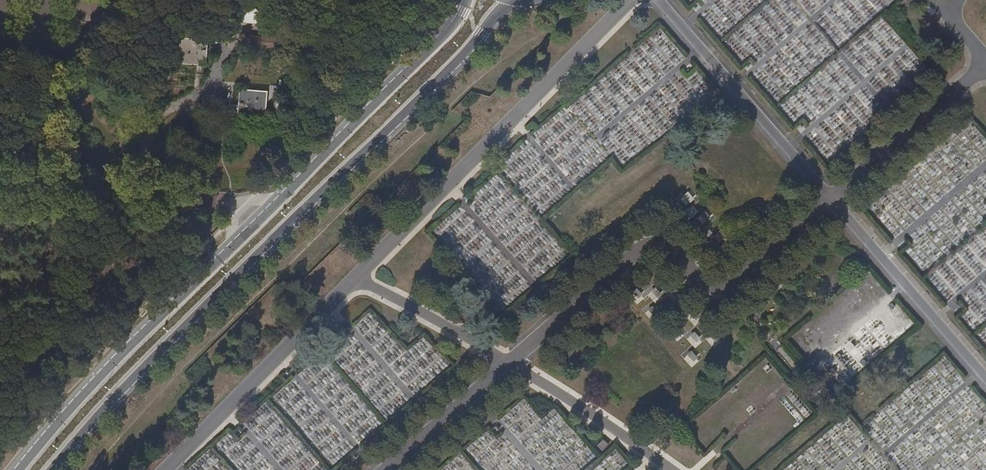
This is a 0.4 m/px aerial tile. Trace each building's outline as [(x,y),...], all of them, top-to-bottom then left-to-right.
[(235,11),(267,14),(268,3),(237,0),(236,0),(235,11)] [(194,21),(196,12),(188,11),(186,20),(194,21)] [(160,19),(157,53),(170,54),(173,21),(160,19)] [(214,23),(182,20),(179,50),(212,53),(214,23)] [(244,36),(243,48),(274,51),(274,38),(244,36)] [(272,105),(274,87),(264,78),(260,74),(243,73),(240,102),(272,105)] [(264,78),(274,87),(275,75),(260,74),(264,78)] [(706,209),(698,218),(705,225),(714,216),(706,209)] [(672,284),(669,287),(674,293),(677,290),(672,284)] [(634,285),(631,288),(636,294),(639,291),(634,285)] [(653,285),(650,287),(655,293),(658,290),(653,285)] [(677,303),(674,306),(679,312),(682,309),(677,303)] [(650,304),(647,306),(653,312),(656,310),(650,304)] [(674,322),(671,324),(676,330),(679,328),(674,322)] [(692,329),(689,331),(694,337),(697,335),(692,329)] [(684,358),(689,365),(699,358),(693,350),(684,358)] [(605,434),(597,436),(599,443),(607,441),(605,434)]
